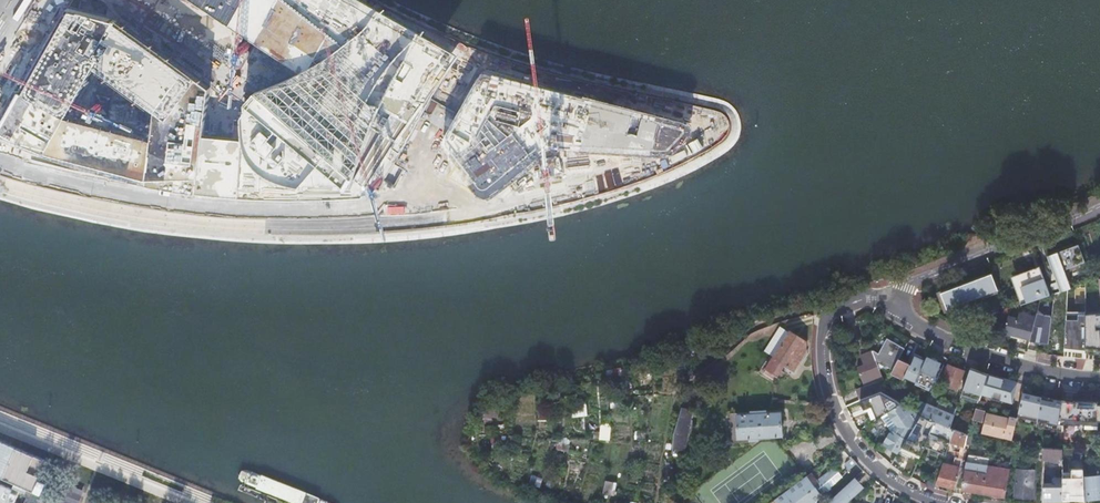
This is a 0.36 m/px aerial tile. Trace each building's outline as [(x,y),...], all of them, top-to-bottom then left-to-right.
[(245,102),(241,139),(204,135),(210,87),(118,20),(69,9),(0,131),(0,134),(37,152),(104,175),(171,190),(254,198),(363,196),(374,181),(394,188),(405,170),(394,165),(457,56),(378,11),(366,28),(346,45),(298,8),(288,0),(193,0),(299,72),(256,89),(245,102)] [(444,140),(444,143),(449,158),(474,197),(490,201),(512,192),(551,156),(572,153),(671,156),(690,138),(692,126),(482,75),(444,140)] [(232,236),(233,221),(217,220),(216,235),(232,236)] [(1047,255),(1049,260),(1052,259),(1056,272),(1064,269),(1081,263),(1086,261),(1079,243),(1074,245),(1048,255),(1047,255)] [(1048,255),(1074,245),(1073,243),(1047,253),(1048,255)] [(1060,291),(1071,287),(1065,272),(1064,269),(1056,272),(1052,259),(1049,260),(1060,291)] [(1064,269),(1065,272),(1082,266),(1081,263),(1064,269)] [(1022,278),(1015,280),(1024,303),(1021,304),(1040,297),(1050,294),(1040,265),(1039,266),(1039,267),(1040,271),(1025,276),(1022,277),(1022,278)] [(1039,266),(1011,276),(1021,304),(1024,303),(1015,280),(1022,278),(1022,277),(1025,276),(1023,272),(1039,267),(1039,266)] [(1039,267),(1023,272),(1025,276),(1040,271),(1039,267)] [(946,309),(998,290),(992,273),(937,294),(940,304),(943,303),(946,309)] [(1099,279),(1091,282),(1092,304),(1089,304),(1086,307),(1087,321),(1091,324),(1099,324),(1099,294),(1099,279)] [(1065,320),(1067,289),(1054,294),(1052,310),(1062,306),(1061,320),(1065,320)] [(1043,314),(1038,310),(1036,317),(1034,324),(1030,339),(1049,342),(1051,316),(1043,316),(1043,314)] [(1017,318),(1008,315),(1007,317),(1003,332),(1008,334),(1026,338),(1030,339),(1034,324),(1036,317),(1025,314),(1019,313),(1018,312),(1017,318)] [(779,326),(764,352),(774,358),(789,333),(779,326)] [(801,340),(789,333),(774,358),(765,373),(774,379),(777,374),(782,377),(784,373),(780,370),(783,365),(794,371),(805,353),(806,343),(803,341),(802,340),(801,340)] [(1050,334),(1048,354),(1056,354),(1058,355),(1060,335),(1050,334)] [(1065,336),(1064,357),(1080,358),(1081,336),(1065,336)] [(856,390),(860,400),(880,391),(884,384),(889,376),(894,366),(904,349),(886,339),(883,345),(881,350),(881,353),(883,356),(880,357),(879,355),(878,354),(873,351),(859,356),(863,365),(856,368),(864,387),(856,390)] [(927,386),(934,372),(911,361),(904,376),(927,386)] [(956,390),(963,371),(948,364),(940,384),(956,390)] [(976,382),(979,371),(970,368),(967,379),(976,382)] [(1012,402),(1017,382),(1001,378),(987,374),(982,394),(981,393),(977,406),(984,408),(986,402),(984,401),(986,395),(993,397),(992,399),(1007,404),(1008,401),(1012,402)] [(896,380),(889,376),(884,384),(880,391),(891,397),(892,394),(890,392),(896,380)] [(1046,409),(1050,389),(1039,387),(1024,384),(1018,412),(1028,414),(1033,415),(1039,417),(1040,411),(1045,412),(1045,414),(1050,415),(1051,410),(1046,409)] [(923,410),(921,415),(935,421),(951,427),(954,416),(957,408),(957,407),(948,403),(947,406),(939,402),(940,400),(930,396),(923,410)] [(1085,408),(1086,399),(1063,397),(1061,418),(1088,421),(1089,408),(1085,408)] [(882,409),(877,399),(855,410),(860,420),(882,409)] [(915,411),(900,403),(887,411),(889,413),(888,413),(894,422),(899,427),(896,433),(893,431),(884,444),(898,453),(905,441),(920,418),(921,415),(915,411)] [(918,407),(915,411),(921,415),(923,410),(918,407)] [(954,416),(951,427),(954,429),(968,434),(969,431),(976,409),(969,407),(967,414),(969,414),(967,421),(954,416)] [(976,408),(976,409),(969,431),(977,435),(985,411),(976,408)] [(690,413),(679,410),(678,413),(675,420),(673,430),(671,440),(670,451),(683,453),(690,413)] [(739,438),(755,436),(782,435),(781,413),(769,413),(769,411),(746,412),(746,415),(737,416),(739,438)] [(755,438),(755,436),(739,438),(737,416),(746,415),(746,412),(730,413),(732,440),(755,438)] [(935,421),(921,415),(920,418),(905,441),(908,442),(913,444),(916,445),(923,449),(926,442),(935,421)] [(985,432),(1012,439),(1016,420),(994,415),(994,417),(988,416),(987,416),(986,416),(986,417),(983,429),(982,431),(983,431),(983,432),(984,432),(985,432)] [(951,427),(935,421),(926,442),(936,446),(935,449),(946,454),(950,441),(954,429),(951,427)] [(1058,421),(1056,435),(1054,448),(1061,448),(1065,422),(1058,421)] [(968,434),(954,429),(950,441),(965,446),(968,434)] [(1027,434),(1026,446),(1042,447),(1054,448),(1056,435),(1027,434)] [(1042,447),(1041,459),(1062,460),(1062,448),(1061,448),(1054,448),(1042,447)] [(848,472),(856,464),(855,462),(853,460),(851,459),(846,463),(845,468),(848,472)] [(983,492),(987,465),(966,462),(962,489),(983,492)] [(960,468),(943,463),(936,483),(955,488),(960,468)] [(1008,469),(987,465),(983,492),(1004,495),(1008,469)] [(811,472),(779,496),(782,501),(784,502),(814,502),(842,477),(834,468),(817,480),(811,472)] [(1032,498),(1033,470),(1016,469),(1014,497),(1032,498)] [(1095,472),(1083,476),(1084,498),(1085,498),(1085,491),(1091,491),(1092,498),(1098,498),(1095,469),(1095,472)] [(1043,502),(1051,502),(1052,499),(1062,499),(1062,480),(1052,479),(1052,477),(1049,477),(1049,488),(1042,488),(1042,499),(1043,499),(1043,502)] [(859,486),(853,479),(844,488),(850,495),(859,486)] [(1081,480),(1062,480),(1062,499),(1081,499),(1081,480)] [(844,488),(828,502),(847,502),(848,501),(846,499),(850,495),(844,488)]
